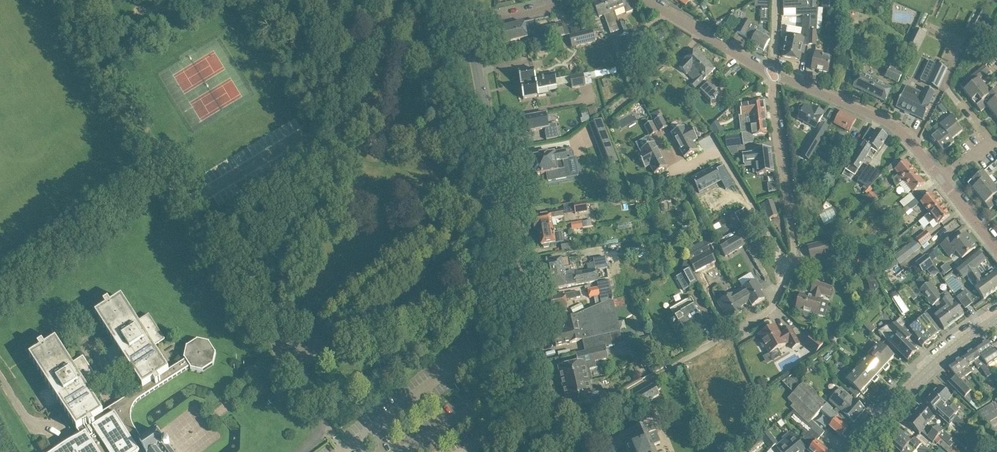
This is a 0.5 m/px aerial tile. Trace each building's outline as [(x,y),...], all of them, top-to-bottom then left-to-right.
[(618,31),(616,26),(614,27),(604,0),(600,0),(594,2),(597,12),(600,17),(604,15),(611,33),(618,31)] [(614,27),(616,26),(618,31),(620,36),(628,33),(624,22),(619,24),(614,11),(624,7),(626,13),(633,11),(629,0),(625,0),(622,1),(622,0),(604,0),(614,27)] [(836,0),(820,0),(820,7),(823,7),(823,8),(835,9),(836,0)] [(770,34),(759,28),(757,32),(752,29),(754,25),(744,19),(737,32),(744,36),(745,34),(753,39),(750,43),(751,44),(750,45),(757,49),(758,47),(763,51),(770,39),(770,34)] [(529,44),(538,42),(564,36),(562,24),(544,28),(545,31),(538,32),(535,20),(524,22),(527,39),(529,44)] [(524,22),(498,29),(501,45),(527,39),(524,22)] [(569,34),(571,41),(572,48),(596,42),(593,32),(602,32),(600,28),(593,30),(592,29),(569,34)] [(914,60),(925,34),(915,29),(907,45),(914,48),(909,58),(914,60)] [(787,36),(783,57),(799,60),(801,53),(803,53),(805,47),(802,46),(803,39),(787,36)] [(624,55),(616,37),(609,40),(617,58),(624,55)] [(689,76),(705,59),(695,49),(683,61),(685,62),(680,68),(687,75),(687,74),(689,76)] [(828,73),(830,63),(831,58),(821,56),(822,53),(816,51),(812,70),(828,73)] [(703,82),(708,77),(715,70),(705,59),(689,76),(693,80),(690,83),(696,89),(697,89),(696,90),(711,106),(722,95),(707,80),(704,83),(703,82)] [(885,77),(898,84),(903,75),(895,70),(897,67),(892,64),(885,77)] [(927,83),(927,84),(938,89),(938,88),(947,69),(947,70),(948,69),(936,64),(937,64),(927,84),(927,83)] [(979,79),(989,72),(984,66),(960,86),(969,97),(984,85),(979,79)] [(726,78),(731,73),(726,67),(723,69),(725,71),(722,74),(726,78)] [(554,70),(555,73),(536,77),(534,69),(519,72),(519,71),(518,71),(521,86),(556,79),(565,77),(565,75),(563,73),(561,71),(559,70),(557,69),(554,70)] [(570,77),(572,88),(586,86),(584,74),(586,74),(585,71),(577,72),(578,75),(570,77)] [(859,73),(857,78),(853,87),(885,102),(892,88),(859,73)] [(557,86),(556,79),(521,86),(523,100),(524,99),(539,96),(538,89),(557,86)] [(984,85),(969,97),(976,106),(991,94),(984,85)] [(903,92),(896,107),(896,108),(897,107),(906,112),(905,112),(906,112),(906,111),(909,113),(909,114),(922,120),(923,120),(930,105),(929,105),(935,93),(925,88),(922,94),(915,91),(913,95),(905,91),(904,93),(903,93),(904,93),(903,92)] [(976,106),(981,112),(987,106),(994,114),(996,112),(996,89),(991,94),(976,106)] [(742,115),(766,111),(765,101),(740,105),(742,115)] [(800,111),(801,112),(798,118),(815,128),(824,113),(815,108),(814,110),(805,105),(805,106),(803,105),(801,105),(800,106),(799,107),(799,109),(800,111)] [(750,118),(751,127),(768,124),(766,111),(742,115),(743,120),(748,120),(748,118),(750,118)] [(840,111),(836,120),(834,123),(850,132),(856,120),(840,111)] [(546,114),(527,118),(527,119),(525,119),(527,126),(528,126),(529,132),(545,129),(546,132),(545,132),(546,140),(558,137),(556,124),(548,125),(546,114)] [(952,115),(944,121),(939,125),(942,128),(952,140),(962,131),(955,122),(957,121),(952,115)] [(667,127),(661,117),(654,121),(660,131),(667,127)] [(725,134),(717,121),(710,127),(715,135),(725,134)] [(652,122),(645,126),(650,136),(657,133),(652,122)] [(821,122),(809,144),(817,148),(829,127),(821,122)] [(589,146),(601,142),(594,124),(582,129),(589,146)] [(769,134),(768,124),(751,127),(741,128),(743,144),(754,143),(753,136),(769,134)] [(671,133),(685,158),(697,151),(692,142),(697,139),(691,127),(685,130),(684,126),(671,133)] [(952,140),(942,128),(929,138),(934,144),(936,143),(943,152),(954,143),(952,140)] [(850,165),(847,170),(854,175),(857,170),(864,160),(867,154),(871,147),(878,152),(882,146),(887,138),(876,131),(867,144),(865,142),(859,151),(856,155),(850,165)] [(838,142),(842,144),(846,137),(839,133),(836,137),(839,139),(838,142)] [(740,137),(726,139),(727,147),(733,157),(738,156),(737,146),(741,145),(740,137)] [(609,139),(599,143),(605,156),(602,157),(603,160),(606,165),(618,161),(609,139)] [(655,174),(667,167),(654,143),(641,149),(643,153),(638,156),(645,168),(650,165),(655,174)] [(848,147),(835,167),(839,170),(843,164),(844,164),(853,150),(848,147)] [(754,153),(750,153),(742,154),(743,164),(755,163),(757,175),(774,173),(771,149),(754,151),(754,153)] [(231,167),(240,167),(240,150),(231,150),(231,167)] [(566,152),(547,155),(547,154),(540,155),(540,156),(534,157),(536,167),(533,169),(534,173),(537,173),(537,175),(547,173),(549,183),(567,180),(565,172),(569,171),(566,152)] [(904,181),(915,172),(906,161),(895,170),(899,175),(893,179),(895,185),(897,188),(904,181)] [(868,165),(857,181),(868,189),(882,174),(868,165)] [(714,167),(691,179),(699,193),(722,180),(727,189),(735,185),(724,166),(716,170),(714,167)] [(924,184),(915,172),(904,181),(913,192),(924,184)] [(968,184),(979,197),(993,185),(983,172),(968,184)] [(984,203),(996,193),(996,182),(993,185),(979,197),(984,203)] [(879,199),(873,193),(867,198),(873,204),(879,199)] [(931,193),(924,199),(921,202),(930,213),(941,204),(931,193)] [(996,206),(996,193),(984,203),(989,210),(996,204),(996,206)] [(915,199),(910,194),(900,202),(904,207),(915,199)] [(915,199),(895,215),(899,219),(906,213),(911,209),(918,203),(915,199)] [(767,210),(770,218),(777,216),(772,200),(762,204),(764,211),(767,210)] [(587,203),(574,205),(576,214),(589,212),(587,203)] [(929,224),(935,219),(939,224),(950,216),(941,204),(930,213),(924,217),(929,224)] [(823,224),(837,216),(831,208),(819,214),(818,214),(815,219),(823,235),(829,228),(825,227),(823,224)] [(563,212),(542,215),(533,217),(535,230),(539,229),(553,227),(557,226),(556,220),(564,219),(563,212)] [(594,219),(582,221),(583,228),(595,226),(594,219)] [(582,221),(571,223),(572,230),(583,228),(582,221)] [(542,246),(543,245),(544,248),(549,247),(549,244),(562,242),(560,233),(554,234),(553,227),(539,229),(542,246)] [(926,231),(915,239),(921,246),(931,238),(926,231)] [(739,235),(719,247),(725,257),(745,245),(739,235)] [(950,238),(942,244),(941,245),(951,257),(957,252),(963,258),(975,248),(965,235),(955,243),(950,238)] [(811,259),(830,254),(827,241),(808,246),(811,259)] [(908,246),(894,257),(899,264),(914,253),(913,253),(920,247),(915,241),(908,246)] [(708,246),(687,257),(695,272),(716,261),(708,246)] [(975,269),(986,261),(978,251),(964,262),(969,268),(973,266),(975,269)] [(922,273),(932,265),(926,256),(915,264),(922,273)] [(542,266),(541,268),(541,272),(543,273),(544,277),(572,272),(569,258),(561,260),(551,262),(552,263),(542,264),(542,266)] [(964,262),(956,269),(963,279),(967,276),(974,286),(984,299),(993,293),(980,276),(975,269),(973,266),(969,268),(964,262)] [(879,263),(871,268),(874,274),(882,269),(879,263)] [(891,269),(895,275),(903,270),(899,264),(891,269)] [(682,274),(676,277),(683,291),(689,288),(698,284),(689,267),(683,271),(681,272),(682,274)] [(991,268),(980,276),(993,293),(996,290),(996,275),(991,268)] [(572,272),(544,277),(544,280),(546,291),(556,289),(566,287),(598,282),(596,271),(572,275),(572,272)] [(876,281),(871,273),(864,277),(869,284),(869,285),(876,281)] [(942,299),(940,296),(930,283),(927,285),(922,277),(916,282),(913,277),(907,281),(910,286),(917,298),(923,294),(932,306),(934,304),(941,312),(934,317),(944,330),(954,322),(940,304),(938,302),(942,299)] [(762,290),(756,280),(737,291),(745,304),(750,302),(752,306),(765,299),(760,291),(762,290)] [(609,281),(597,283),(601,305),(602,304),(613,300),(609,281)] [(832,288),(823,286),(813,283),(811,292),(813,292),(811,297),(800,294),(796,310),(803,312),(803,313),(803,315),(805,317),(806,317),(808,317),(810,315),(810,314),(817,315),(821,300),(820,299),(821,294),(829,297),(832,288)] [(888,291),(902,315),(908,312),(893,285),(888,288),(890,290),(888,291)] [(913,301),(917,298),(910,286),(901,291),(903,294),(907,292),(913,301)] [(600,297),(598,288),(587,290),(589,299),(600,297)] [(739,307),(745,304),(737,291),(717,302),(718,304),(723,313),(725,312),(730,319),(742,312),(739,307)] [(566,315),(565,309),(567,308),(566,300),(576,298),(581,297),(580,292),(575,293),(575,292),(555,296),(555,297),(547,299),(548,304),(548,306),(548,309),(549,310),(550,311),(556,310),(558,317),(566,315)] [(938,302),(940,304),(954,322),(964,315),(954,302),(949,296),(945,292),(940,296),(942,299),(938,302)] [(966,295),(959,300),(965,309),(972,304),(966,295)] [(706,324),(701,315),(691,297),(676,306),(670,310),(673,315),(669,317),(672,322),(677,331),(680,329),(684,336),(706,324)] [(134,428),(134,426),(133,425),(132,423),(132,421),(131,419),(131,417),(131,415),(131,413),(132,412),(132,410),(133,408),(134,407),(135,405),(136,403),(137,402),(138,401),(139,400),(141,399),(190,367),(192,369),(204,372),(213,365),(216,353),(210,342),(197,340),(187,346),(184,358),(186,360),(169,371),(154,348),(165,340),(149,315),(138,322),(122,298),(111,305),(109,301),(105,304),(107,308),(96,315),(143,388),(103,414),(88,390),(99,382),(83,358),(72,365),(56,340),(45,347),(43,344),(39,346),(41,350),(30,357),(80,436),(55,451),(172,451),(169,448),(170,446),(168,443),(166,443),(157,431),(143,441),(134,428)] [(574,316),(564,320),(567,329),(572,328),(616,313),(613,300),(601,305),(574,316)] [(553,334),(552,336),(554,341),(555,342),(556,346),(582,340),(583,340),(585,351),(606,346),(606,347),(623,343),(620,332),(616,313),(572,328),(567,329),(555,332),(553,332),(553,334)] [(941,333),(934,325),(927,315),(917,322),(931,340),(932,339),(934,340),(936,338),(936,336),(941,333)] [(910,337),(910,336),(902,329),(905,325),(900,318),(891,327),(889,324),(878,331),(890,345),(895,350),(896,349),(908,361),(916,352),(906,341),(910,337)] [(875,330),(876,329),(868,320),(867,321),(863,325),(871,333),(875,330)] [(931,340),(917,322),(908,329),(922,347),(926,344),(928,344),(931,342),(931,340)] [(763,348),(765,348),(766,348),(770,354),(786,345),(785,344),(788,342),(792,349),(800,344),(795,337),(790,328),(783,332),(783,333),(780,335),(775,326),(759,335),(762,341),(761,341),(761,344),(763,348)] [(832,334),(829,338),(829,342),(832,345),(836,345),(839,343),(839,338),(836,335),(832,334)] [(804,345),(808,347),(815,354),(823,344),(812,335),(804,345)] [(974,349),(983,362),(984,362),(986,365),(987,364),(989,366),(996,360),(996,356),(996,354),(996,353),(996,344),(996,343),(991,346),(987,340),(974,349)] [(894,357),(886,351),(880,345),(876,350),(874,348),(867,355),(869,357),(882,370),(885,372),(889,367),(887,365),(894,357)] [(578,363),(559,367),(563,388),(589,382),(592,381),(590,369),(596,368),(595,362),(608,359),(606,347),(606,346),(585,351),(576,354),(578,363)] [(962,357),(967,366),(973,362),(978,368),(980,367),(987,377),(992,374),(987,367),(989,366),(987,364),(986,365),(984,362),(983,362),(974,349),(972,349),(970,350),(969,352),(962,357)] [(876,376),(882,370),(869,357),(865,361),(863,359),(856,367),(858,369),(872,381),(874,384),(879,379),(876,376)] [(967,366),(962,357),(949,366),(955,375),(949,382),(977,409),(978,408),(971,401),(971,395),(969,393),(972,390),(961,380),(964,376),(971,372),(967,366)] [(865,388),(872,381),(858,369),(854,373),(852,371),(845,379),(853,386),(849,390),(856,398),(861,393),(863,395),(868,391),(865,388)] [(790,407),(793,410),(813,427),(811,429),(820,437),(825,432),(815,424),(812,421),(821,411),(833,422),(829,427),(841,437),(848,428),(840,422),(842,420),(831,411),(832,410),(795,373),(781,382),(793,394),(788,399),(793,404),(790,407)] [(589,382),(563,388),(568,408),(593,403),(604,400),(604,398),(602,390),(602,389),(593,391),(592,385),(593,385),(592,381),(589,382)] [(656,392),(661,389),(658,385),(654,387),(653,386),(632,398),(638,408),(659,396),(656,392)] [(932,394),(960,420),(965,414),(959,410),(949,400),(951,397),(940,386),(936,390),(935,390),(933,392),(933,393),(932,394)] [(865,410),(857,403),(841,388),(835,395),(829,401),(837,408),(834,411),(849,424),(852,421),(853,422),(859,416),(865,410)] [(965,425),(932,394),(932,395),(930,395),(928,397),(928,398),(925,402),(936,413),(949,425),(953,421),(962,429),(965,425)] [(996,402),(977,412),(995,433),(996,432),(996,403),(996,402)] [(914,413),(913,414),(951,447),(953,445),(949,442),(952,439),(943,431),(944,430),(932,419),(934,418),(921,406),(917,410),(916,410),(914,412),(914,413)] [(793,410),(787,417),(804,432),(801,435),(804,437),(802,439),(811,447),(808,451),(809,451),(827,451),(828,451),(816,442),(820,437),(811,429),(813,427),(793,410)] [(951,447),(913,414),(913,415),(911,415),(909,417),(910,418),(906,422),(919,434),(922,431),(933,441),(934,440),(947,451),(956,451),(951,447)] [(652,446),(660,443),(653,426),(631,436),(633,441),(625,445),(628,451),(654,451),(652,446)] [(889,441),(901,451),(915,451),(916,451),(918,451),(931,451),(922,444),(915,438),(912,442),(899,430),(894,436),(892,436),(890,438),(890,440),(889,441)] [(770,449),(777,443),(767,431),(760,436),(770,449)] [(781,451),(802,451),(805,450),(798,442),(792,434),(790,432),(783,438),(784,441),(777,447),(781,451)] [(38,445),(43,451),(45,451),(51,448),(46,440),(38,445)]
